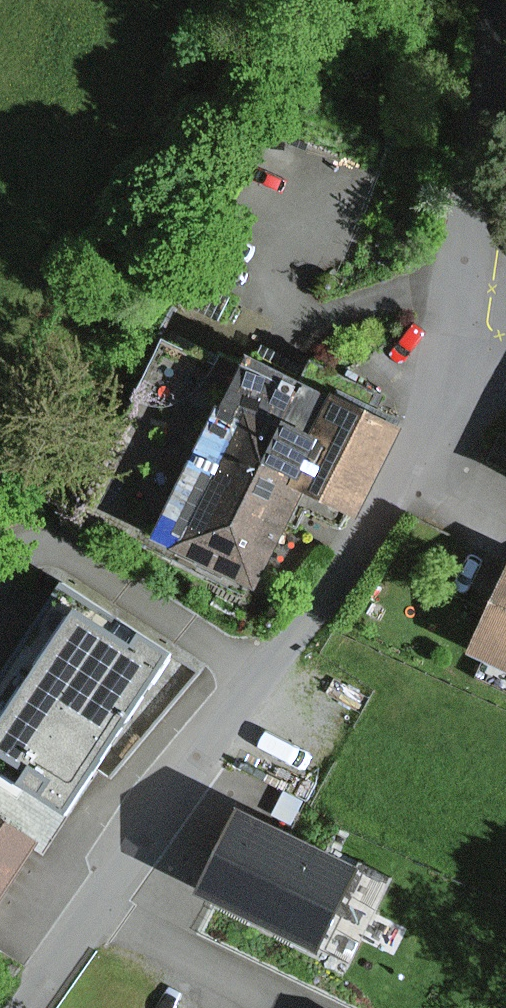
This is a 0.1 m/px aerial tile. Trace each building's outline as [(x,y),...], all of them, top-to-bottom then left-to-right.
[(140,546),(242,593),(289,491),(345,517),(386,429),(228,356),(140,546)] [(502,560),(459,659),(505,680),(505,562),(502,560)] [(0,666),(0,754),(52,791),(147,658),(54,591),(0,666)] [(367,858),(240,793),(189,890),(316,956),(367,858)] [(30,846),(0,827),(0,895),(30,846)]
